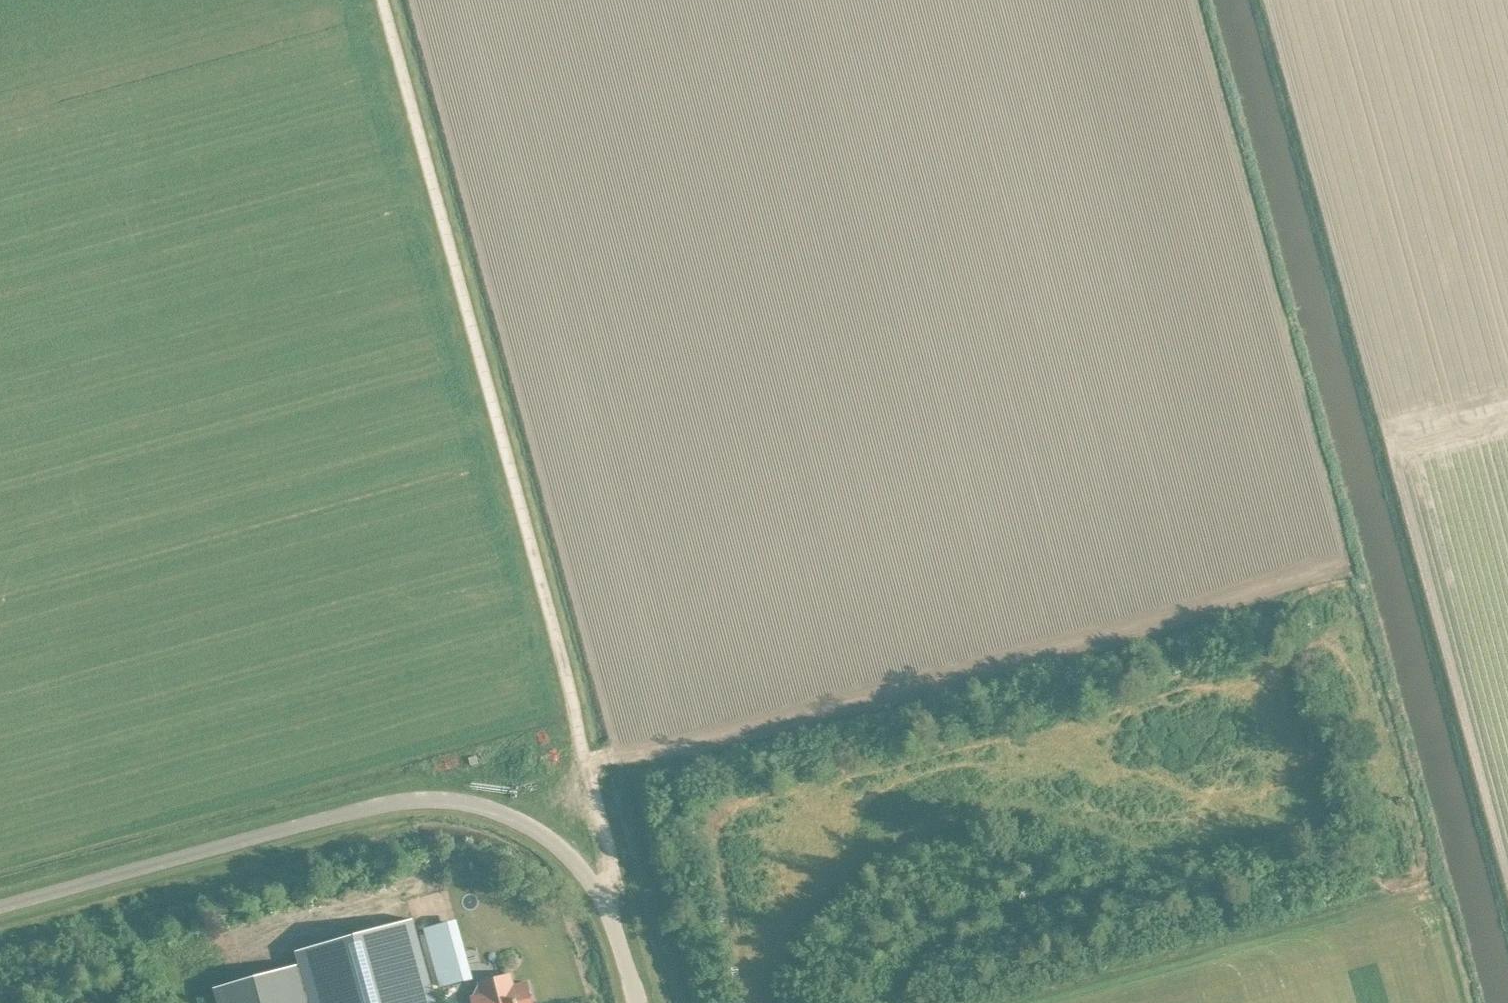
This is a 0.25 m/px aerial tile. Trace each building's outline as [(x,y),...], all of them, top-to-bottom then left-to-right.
[(304,1002),(432,1002),(408,916),(293,948),(297,965),(294,966),(304,1002)] [(451,944),(444,920),(421,926),(427,950),(451,944)] [(216,1002),(304,1002),(294,966),(212,988),(216,1002)] [(523,979),(510,983),(507,971),(475,979),(478,991),(468,994),(470,1002),(530,1002),(523,979)]
